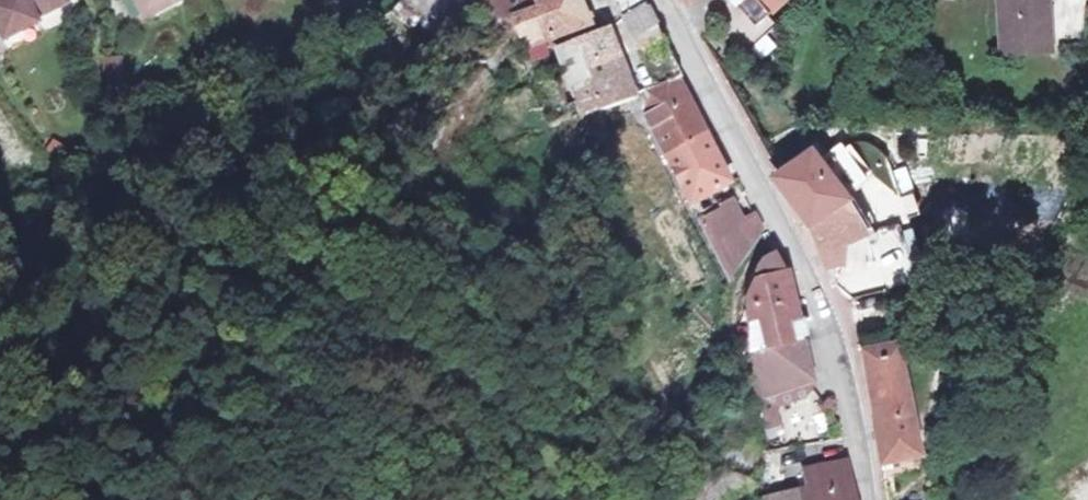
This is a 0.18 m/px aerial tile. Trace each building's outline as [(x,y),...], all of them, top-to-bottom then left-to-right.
[(7,46),(41,28),(38,23),(69,7),(65,0),(0,0),(0,34),(7,46)] [(145,21),(177,4),(175,0),(134,0),(145,21)] [(405,7),(446,38),(465,10),(468,4),(470,0),(411,0),(405,7)] [(494,30),(546,0),(479,0),(468,13),(490,28),(494,30)] [(494,30),(511,64),(519,81),(535,73),(527,56),(583,28),(570,0),(546,0),(494,30)] [(635,0),(602,0),(612,14),(635,0)] [(612,14),(628,37),(653,23),(642,1),(641,0),(635,0),(612,14)] [(783,17),(804,0),(768,0),(783,17)] [(1000,60),(1049,58),(1047,17),(1038,17),(1037,0),(996,0),(1000,60)] [(767,16),(739,32),(755,59),(783,43),(767,16)] [(566,100),(614,77),(591,35),(546,62),(559,84),(566,100)] [(659,36),(632,46),(641,63),(666,50),(659,36)] [(103,78),(124,75),(121,55),(100,57),(103,78)] [(679,76),(642,95),(646,116),(664,155),(708,133),(679,76)] [(614,110),(628,102),(614,77),(566,100),(578,122),(579,127),(586,123),(614,110)] [(614,110),(586,123),(597,146),(626,132),(614,110)] [(732,178),(708,133),(664,155),(728,286),(765,229),(756,210),(735,226),(725,202),(702,213),(694,195),(732,178)] [(827,148),(778,172),(824,231),(836,273),(859,273),(862,245),(886,238),(871,203),(827,148)] [(754,350),(802,338),(787,273),(776,250),(761,259),(753,276),(748,290),(754,350)] [(912,287),(894,291),(895,304),(915,299),(912,287)] [(882,348),(862,351),(884,481),(918,476),(916,458),(921,456),(905,355),(913,354),(909,329),(881,333),(882,348)] [(802,338),(754,350),(758,391),(764,413),(778,410),(776,400),(805,393),(802,380),(810,378),(812,378),(802,338)] [(812,387),(810,378),(802,380),(805,393),(812,387)] [(845,458),(802,464),(805,489),(761,496),(762,499),(854,499),(854,498),(845,458)]
